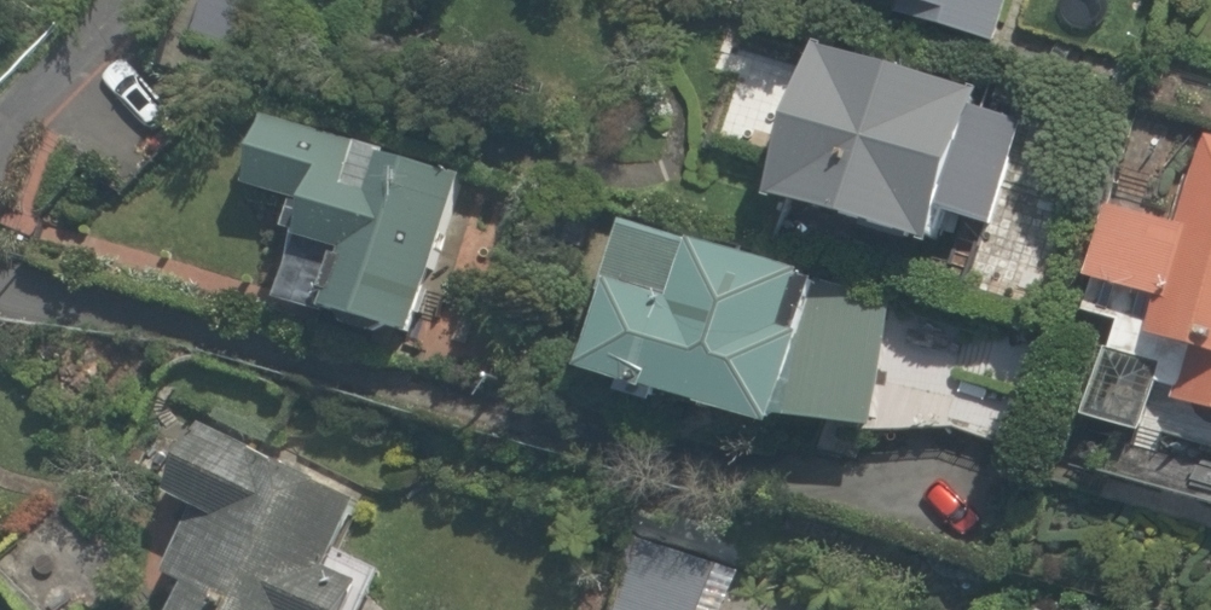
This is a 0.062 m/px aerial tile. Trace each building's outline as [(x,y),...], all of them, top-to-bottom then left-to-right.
[(999,47),(1015,0),(857,0),(999,47)] [(816,60),(771,219),(936,265),(946,229),(972,236),(955,299),(1036,321),(1088,136),(1013,115),(816,60)] [(234,121),(213,195),(317,224),(287,329),(414,365),(465,186),(234,121)] [(1094,293),(1123,300),(1078,477),(1210,511),(1210,142),(1167,131),(1148,202),(1119,195),(1094,293)] [(786,447),(792,421),(870,441),(949,430),(1015,452),(1041,344),(624,240),(585,396),(786,447)] [(374,574),(350,564),(377,501),(189,419),(149,510),(199,532),(165,609),(359,609),(374,574)] [(727,562),(650,538),(643,559),(615,550),(595,609),(711,609),(727,562)]
